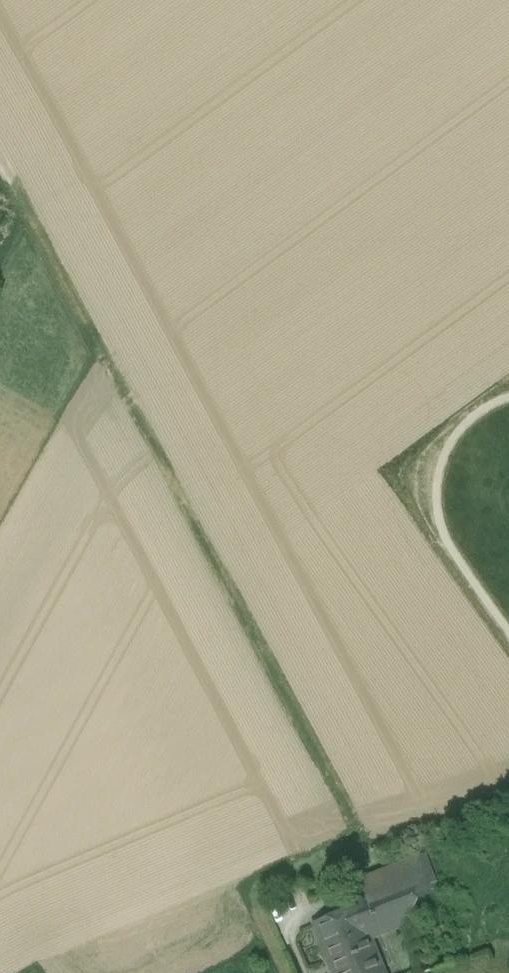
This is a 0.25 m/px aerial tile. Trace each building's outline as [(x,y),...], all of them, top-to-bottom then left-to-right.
[(336,972),(385,972),(374,943),(331,960),(336,972)]
